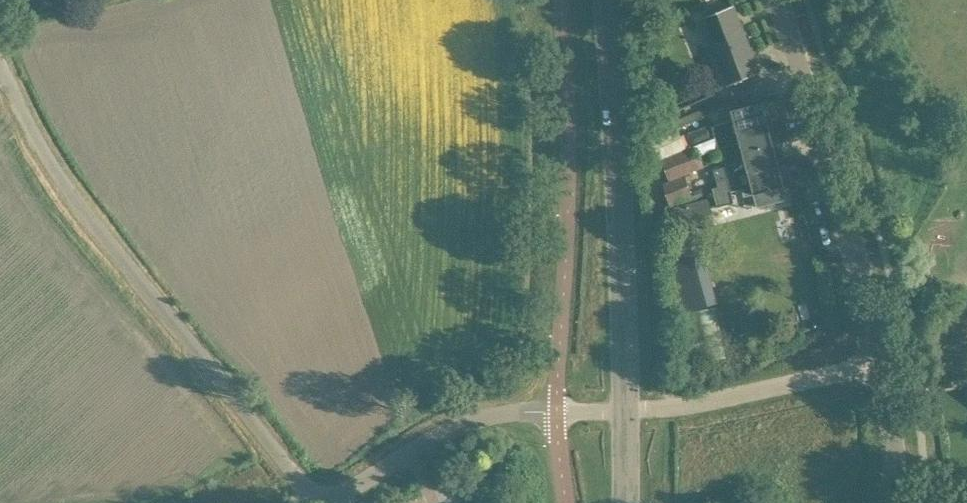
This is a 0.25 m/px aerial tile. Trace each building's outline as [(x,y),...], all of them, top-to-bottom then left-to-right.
[(702,18),(728,85),(737,82),(755,75),(755,74),(760,72),(733,5),(702,18)] [(737,82),(728,85),(734,100),(743,97),(737,82)] [(715,135),(715,137),(767,123),(762,102),(731,109),(734,120),(712,126),(715,135)] [(739,142),(742,152),(772,144),(767,123),(715,137),(718,148),(739,142)] [(712,124),(687,133),(692,143),(692,144),(692,145),(695,144),(715,137),(715,135),(712,126),(712,124)] [(656,138),(642,144),(651,161),(651,162),(652,163),(663,158),(686,148),(685,147),(676,129),(657,137),(656,138)] [(686,148),(663,158),(671,179),(684,174),(704,167),(695,144),(692,145),(686,148)] [(715,170),(718,182),(726,178),(778,164),(772,144),(742,152),(744,163),(715,170)] [(711,187),(715,205),(732,201),(729,191),(740,188),(742,187),(744,195),(752,193),(753,192),(757,206),(785,199),(781,185),(783,185),(778,164),(726,178),(718,182),(719,185),(717,186),(715,186),(711,187)] [(684,174),(671,179),(666,182),(668,188),(670,204),(692,195),(684,174)] [(695,225),(716,219),(710,199),(670,210),(680,246),(700,241),(695,225)] [(802,216),(791,219),(795,237),(807,233),(802,216)]
